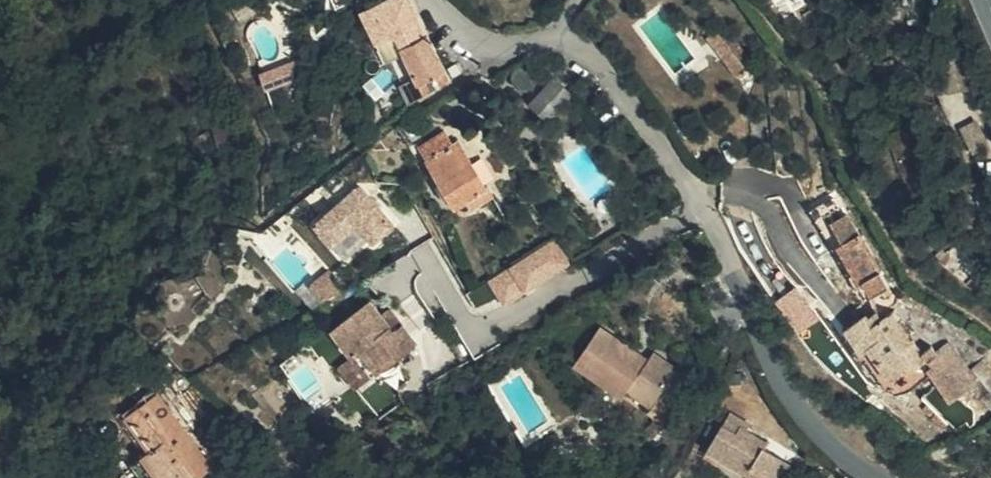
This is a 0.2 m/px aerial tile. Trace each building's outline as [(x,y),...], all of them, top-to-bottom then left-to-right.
[(419,98),(435,86),(441,81),(402,0),(383,0),(378,2),(352,14),(367,45),(391,34),(411,74),(408,76),(419,98)] [(714,64),(712,60),(702,45),(711,39),(699,18),(682,29),(706,71),(714,64)] [(702,45),(712,60),(721,54),(711,39),(702,45)] [(286,70),(290,83),(293,82),(299,66),(286,70)] [(268,90),(290,83),(286,70),(264,77),(268,90)] [(416,100),(419,98),(408,76),(390,86),(399,107),(416,100)] [(572,100),(552,80),(531,102),(552,121),(572,100)] [(454,144),(444,131),(417,151),(426,165),(446,150),(454,144)] [(446,150),(426,165),(450,199),(479,178),(468,163),(460,169),(446,150)] [(479,178),(450,199),(458,210),(464,206),(470,214),(494,198),(479,178)] [(368,248),(388,229),(352,190),(309,230),(341,265),(364,244),(368,248)] [(849,283),(857,297),(876,285),(836,219),(817,230),(829,248),(824,252),(843,288),(849,283)] [(506,304),(573,262),(556,235),(489,276),(506,304)] [(306,292),(320,307),(339,293),(324,276),(306,292)] [(357,361),(370,381),(414,348),(388,311),(379,317),(368,301),(326,330),(349,365),(357,361)] [(833,329),(870,383),(880,376),(886,381),(902,371),(909,383),(921,374),(928,370),(947,396),(967,383),(940,345),(926,355),(921,347),(913,354),(907,346),(903,351),(878,314),(860,327),(851,315),(833,329)] [(661,415),(673,400),(682,389),(650,360),(642,370),(600,335),(571,369),(589,387),(606,369),(624,387),(616,395),(635,414),(646,403),(661,415)] [(990,377),(973,356),(960,366),(978,388),(990,377)] [(353,394),(370,381),(357,361),(349,365),(336,375),(353,394)] [(606,404),(616,395),(624,387),(606,369),(589,387),(606,404)] [(939,401),(947,396),(928,370),(921,374),(939,401)] [(880,376),(870,383),(882,401),(909,383),(902,371),(886,381),(880,376)] [(160,477),(196,477),(218,462),(161,386),(126,412),(151,446),(142,453),(160,477)] [(747,477),(782,477),(786,471),(759,455),(762,448),(738,434),(731,440),(712,429),(697,454),(705,459),(710,454),(747,477)]
